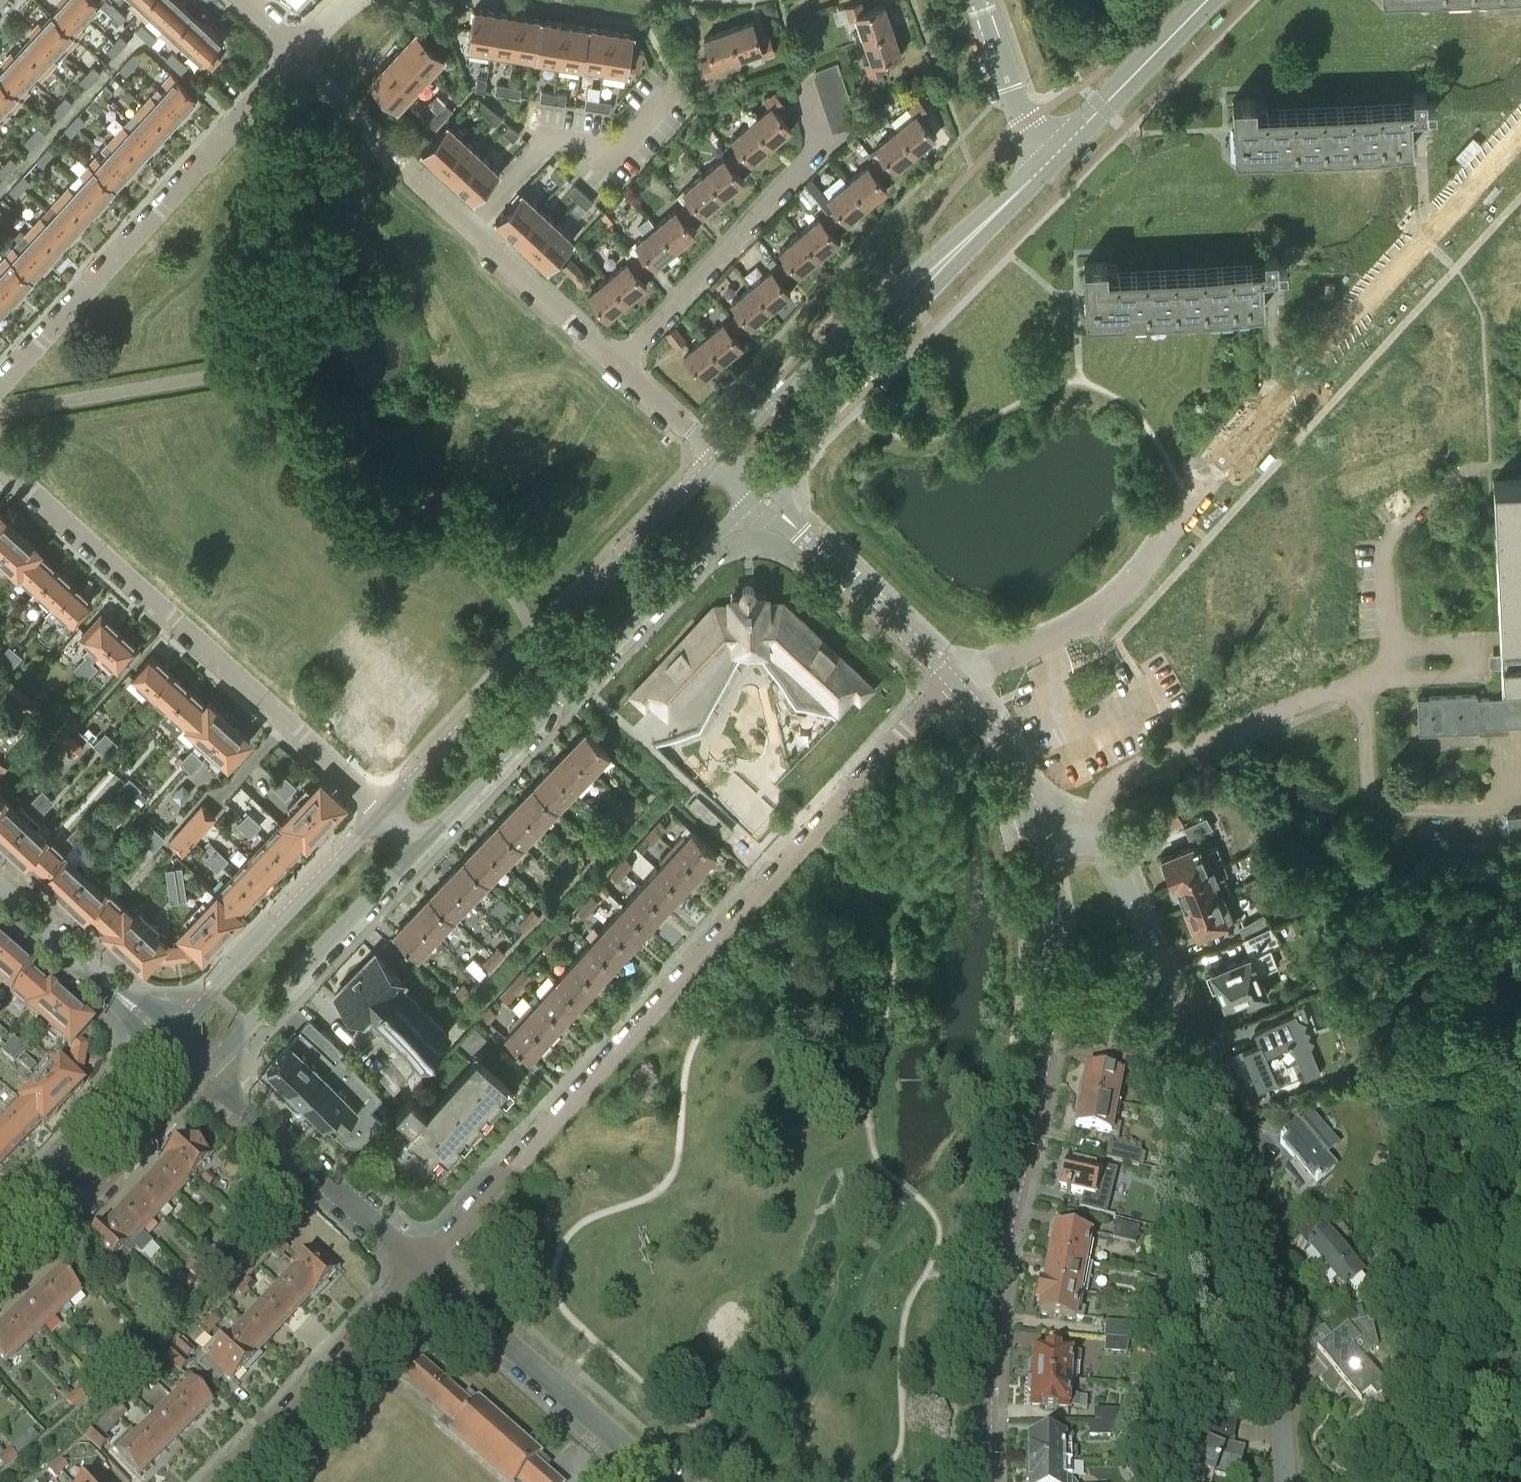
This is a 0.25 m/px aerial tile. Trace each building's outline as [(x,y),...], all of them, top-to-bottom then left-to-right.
[(86,17),(67,0),(65,0),(52,14),(77,37),(85,28),(80,23),(86,17)] [(86,17),(99,2),(100,1),(99,0),(67,0),(86,17)] [(105,8),(112,15),(119,8),(111,0),(105,7),(105,8)] [(130,3),(129,4),(138,12),(149,0),(126,0),(130,3)] [(147,20),(154,26),(177,0),(149,0),(138,12),(147,20)] [(192,14),(177,0),(154,26),(169,40),(192,14)] [(864,39),(893,29),(884,5),(864,11),(861,2),(846,7),(850,19),(856,17),(864,39)] [(120,23),(121,22),(127,15),(119,8),(112,15),(120,23)] [(491,50),(497,12),(474,8),(468,47),(491,50)] [(491,50),(514,54),(520,16),(497,12),(491,50)] [(52,14),(38,29),(63,53),(69,47),(77,37),(52,14)] [(207,28),(192,14),(169,40),(178,48),(182,43),(189,49),(207,28)] [(542,19),(520,16),(514,54),(536,58),(542,19)] [(559,61),(565,23),(542,19),(536,58),(559,61)] [(728,29),(738,58),(760,50),(763,57),(774,53),(769,37),(759,40),(752,21),(728,29)] [(135,30),(143,37),(150,30),(142,22),(135,30)] [(582,65),(588,27),(565,23),(559,61),(582,65)] [(611,30),(588,27),(582,65),(605,68),(611,30)] [(223,43),(207,28),(189,49),(204,63),(206,62),(211,67),(221,56),(215,51),(223,43)] [(38,29),(24,45),(50,68),(58,58),(63,53),(38,29)] [(738,58),(728,29),(704,38),(711,58),(702,61),(707,76),(718,72),(716,65),(738,58)] [(893,29),(864,39),(871,61),(865,63),(869,75),(873,74),(882,71),(884,70),(881,60),(901,53),(893,29)] [(158,37),(150,30),(143,37),(151,44),(158,37)] [(416,30),(401,47),(429,73),(445,56),(416,30)] [(611,30),(605,68),(628,72),(634,34),(611,30)] [(121,34),(114,42),(121,49),(128,41),(121,34)] [(113,57),(121,49),(114,42),(106,50),(113,57)] [(41,77),(50,68),(24,45),(10,60),(38,85),(40,83),(39,82),(42,78),(41,77)] [(401,47),(385,65),(413,91),(429,73),(401,47)] [(173,65),(180,57),(172,50),(165,57),(173,65)] [(133,52),(126,61),(134,67),(141,59),(133,52)] [(181,72),(182,72),(188,65),(180,57),(173,65),(181,72)] [(0,71),(0,78),(22,98),(30,89),(33,91),(38,85),(10,60),(0,71)] [(126,75),(134,67),(126,61),(119,69),(126,75)] [(101,71),(100,71),(93,65),(86,73),(93,79),(101,71)] [(369,82),(397,108),(413,91),(385,65),(369,82)] [(814,74),(818,85),(841,77),(837,66),(814,74)] [(873,74),(876,83),(885,80),(882,71),(873,74)] [(86,88),(93,79),(86,73),(79,81),(86,88)] [(171,73),(163,82),(157,89),(182,112),(196,96),(171,73)] [(477,77),(475,90),(485,91),(487,78),(477,77)] [(822,96),(844,89),(841,77),(818,85),(822,96)] [(14,107),(22,98),(0,78),(0,106),(8,113),(14,107)] [(106,83),(99,91),(106,98),(113,90),(106,83)] [(507,95),(509,85),(497,83),(495,93),(507,95)] [(916,83),(912,86),(909,89),(916,97),(922,92),(923,91),(916,83)] [(522,87),(509,85),(507,95),(520,97),(522,87)] [(459,103),(466,95),(456,87),(449,94),(452,96),(459,103)] [(168,127),(182,112),(157,89),(151,95),(143,104),(168,127)] [(848,100),(844,89),(822,96),(826,108),(848,100)] [(540,100),(552,102),(554,92),(542,90),(540,100)] [(99,91),(92,99),(99,106),(106,98),(99,91)] [(1413,102),(1262,108),(1255,108),(1255,97),(1232,98),(1234,152),(1412,146),(1411,113),(1426,112),(1426,111),(1436,110),(1436,100),(1426,100),(1426,91),(1413,92),(1413,102)] [(567,94),(554,92),(552,102),(565,104),(567,94)] [(770,106),(752,121),(771,144),(791,128),(777,112),(785,105),(775,93),(765,101),(770,106)] [(58,103),(66,109),(73,101),(65,95),(58,103)] [(452,96),(436,113),(444,119),(459,103),(452,96)] [(585,107),(598,109),(599,99),(587,97),(585,107)] [(599,99),(598,109),(610,111),(612,101),(599,99)] [(852,111),(848,100),(826,108),(830,119),(852,111)] [(477,108),(486,116),(493,109),(484,101),(477,108)] [(896,129),(915,152),(935,136),(921,120),(929,113),(920,101),(910,109),(914,114),(896,129)] [(58,118),(66,109),(58,103),(51,112),(58,118)] [(168,127),(143,104),(135,113),(129,119),(134,124),(155,142),(168,127)] [(8,113),(0,106),(0,123),(8,113)] [(496,125),(502,118),(493,109),(486,116),(496,125)] [(833,130),(851,124),(856,123),(852,111),(830,119),(833,130)] [(31,133),(38,140),(45,132),(52,123),(40,112),(39,113),(32,121),(37,126),(34,130),(31,133)] [(71,122),(78,128),(86,120),(78,113),(71,122)] [(436,128),(444,119),(436,113),(429,121),(436,128)] [(155,142),(134,124),(129,119),(115,134),(141,157),(155,142)] [(27,124),(34,130),(37,126),(32,121),(31,120),(27,124)] [(751,161),(771,144),(752,121),(732,137),(739,147),(732,153),(742,165),(750,159),(751,161)] [(71,122),(64,129),(71,136),(78,128),(71,122)] [(439,168),(465,139),(448,123),(421,152),(439,168)] [(503,132),(513,141),(519,133),(510,125),(503,132)] [(876,160),(886,173),(894,167),(895,169),(915,152),(896,129),(876,145),(884,155),(876,160)] [(31,149),(38,140),(31,133),(24,142),(31,149)] [(127,173),(141,157),(115,134),(108,143),(101,149),(127,173)] [(439,168),(456,184),(482,155),(465,139),(439,168)] [(51,144),(44,152),(51,159),(58,151),(51,144)] [(877,147),(870,153),(876,160),(883,154),(877,147)] [(127,173),(101,149),(96,155),(87,164),(114,188),(127,173)] [(43,167),(51,159),(44,152),(36,160),(43,167)] [(735,171),(742,165),(732,153),(725,159),(723,157),(704,173),(723,196),(743,180),(735,171)] [(686,167),(693,161),(688,154),(680,161),(686,167)] [(482,155),(456,184),(473,200),(500,171),(482,155)] [(11,156),(3,164),(10,170),(18,162),(11,156)] [(848,181),(867,204),(887,188),(879,179),(886,173),(876,160),(869,166),(868,165),(848,181)] [(10,170),(3,164),(0,168),(0,176),(3,179),(10,170)] [(100,203),(114,188),(87,164),(80,173),(85,178),(80,183),(79,185),(100,203)] [(551,175),(561,184),(567,177),(558,168),(551,175)] [(703,213),(723,196),(704,173),(677,195),(694,217),(702,211),(703,213)] [(23,174),(16,183),(24,189),(31,181),(23,174)] [(86,218),(100,203),(79,185),(80,183),(75,179),(60,195),(86,218)] [(867,204),(848,181),(828,197),(835,206),(828,212),(838,225),(846,219),(847,221),(867,204)] [(24,189),(16,183),(9,191),(16,197),(24,189)] [(577,200),(584,192),(575,184),(568,191),(577,200)] [(495,220),(513,236),(539,207),(522,191),(495,220)] [(593,201),(584,192),(577,200),(587,208),(593,201)] [(73,234),(86,218),(60,195),(53,204),(47,210),(73,234)] [(675,209),(656,225),(675,249),(695,232),(687,223),(694,217),(677,195),(669,201),(675,209)] [(530,252),(556,223),(539,207),(513,236),(530,252)] [(47,210),(33,226),(59,249),(73,234),(47,210)] [(800,233),(819,256),(839,240),(831,231),(838,225),(828,212),(821,218),(819,217),(800,233)] [(556,223),(530,252),(547,267),(574,239),(556,223)] [(655,265),(675,249),(656,225),(629,248),(636,257),(646,269),(654,263),(655,265)] [(45,264),(59,249),(33,226),(26,233),(21,228),(15,236),(19,239),(18,240),(45,264)] [(787,259),(780,265),(790,277),(797,271),(799,273),(819,256),(800,233),(780,249),(787,259)] [(18,240),(5,255),(32,279),(45,264),(18,240)] [(1087,315),(1263,306),(1262,273),(1278,273),(1278,271),(1288,271),(1287,260),(1277,261),(1277,252),(1264,252),(1264,263),(1107,271),(1107,260),(1084,261),(1086,315),(1087,315)] [(32,279),(5,255),(0,260),(0,279),(18,295),(32,279)] [(627,261),(607,277),(627,301),(647,284),(639,275),(646,269),(636,257),(629,263),(627,261)] [(570,259),(563,266),(571,273),(582,286),(590,280),(578,266),(570,259)] [(783,283),(790,277),(780,265),(773,271),(771,269),(751,285),(771,308),(791,292),(783,283)] [(607,317),(627,301),(607,277),(588,294),(607,317)] [(0,279),(0,306),(4,310),(18,295),(0,279)] [(732,317),(742,329),(749,323),(751,325),(771,308),(751,285),(732,301),(739,311),(732,317)] [(723,321),(703,337),(723,361),(743,344),(735,335),(742,329),(732,317),(725,323),(723,321)] [(675,327),(667,333),(677,346),(685,339),(675,327)] [(702,377),(723,361),(703,337),(683,354),(702,377)] [(1500,636),(1503,696),(1478,697),(1477,694),(1417,696),(1419,732),(1479,730),(1479,726),(1520,725),(1520,478),(1493,479),(1497,569),(1500,636)] [(20,530),(0,512),(0,552),(20,530)] [(39,552),(41,549),(20,530),(0,552),(0,566),(3,569),(8,564),(18,574),(39,552)] [(18,574),(36,590),(56,568),(39,552),(18,574)] [(74,583),(56,568),(36,590),(54,606),(74,583)] [(74,583),(54,606),(45,615),(52,621),(61,612),(71,622),(92,599),(74,583)] [(860,700),(873,686),(783,603),(766,603),(766,595),(755,596),(755,591),(754,589),(754,588),(753,587),(751,586),(750,585),(749,585),(748,585),(746,585),(745,586),(743,587),(742,588),(742,590),(742,596),(731,597),(731,604),(712,608),(632,695),(648,710),(633,726),(656,748),(700,731),(740,660),(762,659),(796,708),(831,716),(836,720),(850,705),(852,707),(860,699),(860,700)] [(75,668),(81,673),(93,660),(100,652),(120,630),(101,613),(81,636),(91,644),(83,653),(86,656),(75,668)] [(120,630),(100,652),(106,658),(118,669),(138,646),(120,630)] [(16,651),(10,646),(0,657),(0,660),(5,664),(16,651)] [(5,664),(11,669),(22,656),(16,651),(5,664)] [(150,693),(171,671),(153,655),(132,677),(150,693)] [(93,660),(81,673),(86,679),(97,667),(99,665),(93,660)] [(168,709),(188,686),(171,671),(150,693),(168,709)] [(1,689),(7,694),(16,685),(10,679),(1,689)] [(16,685),(7,694),(13,700),(22,690),(16,685)] [(206,702),(188,686),(168,709),(186,725),(206,702)] [(22,690),(13,700),(19,705),(28,696),(22,690)] [(34,701),(28,696),(19,705),(26,711),(34,701)] [(208,700),(206,702),(186,725),(197,735),(192,740),(202,749),(229,719),(208,700)] [(40,707),(34,701),(26,711),(32,717),(40,707)] [(15,728),(22,720),(14,713),(7,721),(15,728)] [(50,733),(59,724),(53,718),(44,728),(50,733)] [(229,719),(202,749),(213,758),(217,753),(228,763),(250,738),(229,719)] [(65,729),(59,724),(50,733),(57,739),(65,729)] [(91,740),(97,734),(89,727),(84,733),(91,740)] [(71,735),(65,729),(57,739),(63,745),(71,735)] [(586,730),(568,749),(592,771),(610,752),(586,730)] [(100,750),(111,737),(106,732),(95,745),(100,750)] [(71,735),(63,745),(69,750),(77,741),(71,735)] [(100,750),(106,755),(117,742),(111,737),(100,750)] [(77,741),(69,750),(75,756),(84,746),(77,741)] [(568,749),(551,767),(575,790),(592,771),(568,749)] [(181,762),(186,767),(197,755),(191,750),(181,762)] [(203,760),(197,755),(186,767),(192,772),(203,760)] [(557,808),(575,790),(551,767),(534,785),(557,808)] [(284,775),(278,781),(291,792),(292,791),(296,786),(284,775)] [(124,795),(135,783),(130,778),(119,790),(124,795)] [(273,786),(286,798),(291,792),(278,781),(273,786)] [(297,796),(297,797),(326,824),(345,803),(321,781),(311,791),(306,787),(297,796)] [(141,788),(135,783),(124,795),(130,800),(141,788)] [(516,803),(540,826),(557,808),(534,785),(516,803)] [(36,807),(48,795),(42,789),(31,801),(36,807)] [(307,844),(326,824),(297,797),(297,796),(292,791),(291,792),(286,798),(283,801),(288,806),(287,807),(292,812),(283,822),(304,842),(307,844)] [(48,795),(36,807),(42,812),(54,800),(48,795)] [(697,796),(689,805),(725,837),(733,828),(697,796)] [(4,841),(30,812),(21,803),(16,808),(5,798),(0,804),(0,837),(4,841)] [(642,804),(641,803),(635,798),(628,806),(635,811),(642,804)] [(540,826),(516,803),(499,822),(523,844),(540,826)] [(183,853),(216,816),(202,804),(169,841),(183,853)] [(627,819),(635,811),(628,806),(621,813),(627,819)] [(24,860),(27,857),(46,835),(37,826),(41,822),(30,812),(4,841),(24,860)] [(249,812),(243,819),(255,830),(261,824),(249,812)] [(1507,815),(1508,846),(1520,846),(1520,814),(1507,815)] [(1190,838),(1213,828),(1207,816),(1185,826),(1190,838)] [(250,836),(255,830),(243,819),(238,824),(250,836)] [(660,821),(653,829),(659,835),(666,827),(660,821)] [(287,860),(304,842),(283,822),(272,834),(261,824),(255,830),(266,840),(287,860)] [(499,822),(482,840),(505,863),(523,844),(499,822)] [(68,835),(74,841),(85,829),(79,823),(68,835)] [(612,836),(617,830),(611,824),(605,830),(612,836)] [(142,839),(148,844),(159,832),(153,827),(142,839)] [(652,843),(659,835),(653,829),(646,837),(652,843)] [(684,834),(672,846),(701,873),(716,856),(714,854),(716,851),(692,829),(686,836),(684,834)] [(165,837),(164,837),(159,832),(148,844),(154,850),(165,837)] [(46,835),(27,857),(46,875),(66,853),(46,835)] [(601,835),(594,843),(600,848),(607,841),(601,835)] [(266,840),(250,857),(271,877),(287,860),(266,840)] [(488,881),(505,863),(482,840),(464,858),(488,881)] [(1504,862),(1504,846),(1504,841),(1449,843),(1450,864),(1504,862)] [(593,857),(600,848),(594,843),(587,850),(593,857)] [(1223,864),(1217,847),(1201,853),(1197,844),(1161,858),(1172,885),(1177,883),(1223,864)] [(686,889),(701,873),(672,846),(661,859),(663,861),(659,865),(684,887),(686,889)] [(1272,846),(1256,852),(1260,862),(1276,856),(1272,846)] [(210,854),(223,865),(228,860),(216,848),(210,854)] [(44,877),(64,895),(91,866),(80,857),(76,862),(66,853),(46,875),(44,877)] [(217,871),(223,865),(210,854),(205,860),(217,871)] [(255,894),(271,877),(250,857),(234,875),(255,894)] [(464,858),(447,877),(471,899),(488,881),(464,858)] [(626,858),(619,866),(625,872),(632,864),(626,858)] [(1187,907),(1230,890),(1224,876),(1228,874),(1224,864),(1223,864),(1177,883),(1187,907)] [(239,912),(255,894),(234,875),(223,865),(217,871),(228,882),(218,893),(239,912)] [(659,865),(642,885),(666,907),(684,887),(659,865)] [(100,875),(91,866),(64,895),(84,913),(86,911),(106,889),(96,880),(100,875)] [(618,880),(625,872),(619,866),(612,874),(618,880)] [(176,884),(184,883),(182,867),(174,868),(176,884)] [(168,885),(176,884),(174,868),(166,869),(168,885)] [(567,872),(560,880),(566,886),(573,878),(567,872)] [(453,917),(471,899),(447,877),(430,895),(453,917)] [(559,893),(566,886),(560,880),(552,888),(559,893)] [(186,899),(184,883),(176,884),(178,900),(186,899)] [(178,900),(176,884),(168,885),(170,901),(178,900)] [(602,885),(597,890),(604,895),(608,891),(602,885)] [(649,926),(666,907),(642,885),(624,904),(649,926)] [(86,911),(105,927),(125,905),(113,895),(106,889),(86,911)] [(1230,890),(1187,907),(1198,934),(1241,917),(1236,905),(1235,905),(1230,890)] [(193,909),(222,935),(241,914),(239,912),(218,893),(208,903),(203,898),(193,909)] [(453,917),(430,895),(412,913),(436,936),(453,917)] [(592,895),(585,903),(592,909),(599,901),(592,895)] [(585,917),(592,909),(585,903),(578,911),(585,917)] [(607,923),(632,945),(649,926),(624,904),(607,923)] [(135,915),(125,905),(105,927),(102,930),(123,949),(150,920),(140,910),(135,915)] [(203,956),(222,935),(193,909),(184,918),(189,923),(179,934),(186,940),(183,944),(172,945),(173,958),(189,956),(196,949),(203,956)] [(526,917),(532,922),(539,915),(533,909),(526,917)] [(418,955),(436,936),(412,913),(394,932),(418,955)] [(1244,937),(1270,928),(1263,915),(1238,926),(1243,938),(1244,937)] [(532,922),(526,917),(519,924),(525,930),(532,922)] [(165,959),(173,958),(172,945),(169,946),(156,934),(160,929),(150,920),(123,949),(144,968),(158,952),(165,959)] [(590,942),(614,964),(632,945),(607,923),(590,942)] [(1270,928),(1244,937),(1251,955),(1205,974),(1212,991),(1219,988),(1226,1004),(1247,996),(1250,1001),(1267,994),(1258,972),(1277,964),(1269,944),(1278,940),(1270,928)] [(558,933),(551,940),(558,946),(565,938),(558,933)] [(551,940),(544,948),(551,954),(558,946),(551,940)] [(13,952),(0,941),(0,966),(13,952)] [(614,964),(590,942),(573,961),(597,983),(614,964)] [(497,960),(505,952),(498,947),(491,954),(497,960)] [(13,952),(0,966),(0,987),(1,986),(11,994),(30,973),(33,970),(13,952)] [(369,1017),(418,1064),(449,1031),(400,985),(404,980),(375,952),(336,993),(365,1021),(369,1017)] [(490,968),(497,960),(491,954),(484,962),(490,968)] [(475,974),(481,966),(482,966),(473,957),(465,965),(475,974)] [(580,1002),(597,983),(573,961),(556,980),(580,1002)] [(524,969),(517,977),(524,983),(531,975),(524,969)] [(49,989),(30,973),(11,994),(29,1011),(49,989)] [(510,985),(511,985),(517,991),(524,983),(517,977),(510,985)] [(556,980),(539,998),(564,1020),(580,1002),(556,980)] [(470,989),(464,983),(457,991),(463,997),(470,989)] [(49,989),(29,1011),(40,1021),(36,1026),(46,1035),(72,1006),(51,987),(49,989)] [(562,1022),(564,1020),(539,998),(534,1004),(532,1002),(520,1015),(549,1041),(565,1024),(562,1022)] [(73,1051),(72,1058),(84,1059),(87,1047),(79,1040),(94,1025),(72,1006),(46,1035),(56,1044),(61,1040),(73,1051)] [(483,1015),(489,1021),(496,1013),(490,1007),(483,1015)] [(1259,1043),(1242,1050),(1258,1089),(1277,1082),(1266,1055),(1291,1044),(1305,1078),(1320,1072),(1310,1047),(1314,1041),(1307,1037),(1310,1031),(1303,1028),(1306,1022),(1297,1018),(1295,1013),(1254,1030),(1259,1043)] [(549,1041),(520,1015),(509,1027),(511,1029),(506,1035),(530,1058),(532,1056),(534,1058),(549,1041)] [(344,1050),(309,1019),(267,1066),(302,1098),(342,1053),(344,1050)] [(473,1055),(488,1038),(475,1027),(460,1044),(473,1055)] [(2,1052),(8,1057),(19,1045),(14,1040),(2,1052)] [(16,1060),(23,1052),(25,1050),(19,1045),(8,1057),(14,1062),(16,1060)] [(1149,1076),(1151,1064),(1153,1054),(1148,1054),(1125,1049),(1124,1050),(1121,1070),(1131,1072),(1149,1076)] [(37,1066),(23,1052),(16,1060),(30,1074),(37,1066)] [(342,1053),(302,1098),(354,1145),(387,1109),(375,1098),(383,1090),(342,1053)] [(36,1077),(64,1105),(83,1085),(75,1078),(82,1071),(84,1059),(72,1058),(71,1064),(67,1068),(60,1062),(50,1072),(45,1068),(36,1077)] [(402,1118),(395,1126),(404,1134),(391,1148),(422,1176),(436,1160),(432,1157),(439,1149),(448,1157),(462,1142),(459,1139),(465,1131),(469,1134),(483,1119),(480,1116),(486,1108),(490,1111),(504,1096),(500,1092),(508,1084),(482,1059),(432,1115),(411,1096),(397,1111),(404,1118),(403,1119),(402,1118)] [(1081,1082),(1078,1095),(1116,1102),(1122,1074),(1087,1067),(1084,1082),(1081,1082)] [(44,1125),(64,1105),(36,1077),(26,1087),(31,1092),(20,1102),(41,1123),(44,1125)] [(1110,1134),(1116,1102),(1078,1095),(1075,1111),(1078,1113),(1075,1127),(1110,1134)] [(41,1123),(20,1102),(3,1119),(24,1140),(41,1123)] [(1325,1155),(1329,1151),(1338,1143),(1312,1115),(1299,1127),(1298,1126),(1280,1142),(1295,1158),(1286,1167),(1302,1185),(1304,1184),(1304,1185),(1312,1177),(1316,1181),(1334,1164),(1325,1155)] [(8,1157),(24,1140),(3,1119),(0,1123),(0,1149),(8,1157)] [(187,1135),(169,1154),(193,1176),(211,1157),(187,1135)] [(1141,1152),(1108,1144),(1104,1158),(1138,1166),(1141,1152)] [(176,1195),(193,1176),(169,1154),(164,1160),(165,1161),(154,1174),(176,1195)] [(1060,1185),(1060,1189),(1095,1197),(1102,1169),(1066,1160),(1063,1174),(1061,1175),(1059,1183),(1060,1185)] [(154,1174),(137,1192),(159,1213),(176,1195),(154,1174)] [(201,1180),(209,1187),(214,1181),(206,1174),(201,1180)] [(297,1208),(303,1201),(289,1188),(283,1196),(297,1208)] [(142,1231),(159,1213),(137,1192),(120,1211),(142,1231)] [(101,1227),(125,1250),(131,1255),(136,1249),(142,1254),(143,1254),(146,1257),(156,1245),(153,1243),(154,1242),(142,1231),(120,1211),(108,1223),(106,1222),(101,1227)] [(243,1221),(250,1228),(256,1222),(248,1215),(243,1221)] [(1366,1279),(1359,1272),(1362,1270),(1339,1246),(1350,1234),(1337,1220),(1308,1248),(1323,1264),(1313,1273),(1330,1291),(1340,1282),(1344,1287),(1348,1283),(1354,1289),(1358,1290),(1366,1282),(1366,1279)] [(245,1234),(250,1228),(243,1221),(237,1227),(245,1234)] [(1134,1244),(1138,1229),(1116,1223),(1112,1239),(1134,1244)] [(1050,1255),(1084,1262),(1090,1233),(1052,1226),(1049,1240),(1052,1240),(1050,1255)] [(108,1269),(125,1250),(101,1227),(83,1246),(108,1269)] [(233,1248),(217,1233),(210,1241),(225,1256),(233,1248)] [(290,1262),(296,1267),(320,1290),(338,1271),(332,1266),(342,1255),(324,1238),(320,1243),(315,1249),(313,1248),(305,1257),(299,1252),(290,1262)] [(275,1247),(283,1254),(289,1248),(281,1241),(275,1247)] [(283,1254),(275,1247),(269,1253),(277,1260),(283,1254)] [(207,1258),(215,1265),(221,1259),(213,1252),(207,1258)] [(1084,1263),(1084,1262),(1050,1255),(1044,1283),(1079,1290),(1079,1291),(1087,1293),(1092,1264),(1084,1263)] [(209,1271),(215,1265),(207,1258),(201,1264),(209,1271)] [(209,1275),(193,1260),(184,1269),(200,1285),(209,1275)] [(320,1290),(296,1267),(278,1285),(301,1306),(313,1294),(314,1295),(320,1290)] [(41,1288),(62,1309),(81,1291),(61,1270),(41,1288)] [(196,1286),(183,1273),(175,1280),(188,1293),(196,1286)] [(246,1278),(241,1284),(248,1291),(254,1285),(246,1278)] [(1079,1290),(1044,1283),(1044,1284),(1038,1283),(1035,1301),(1041,1302),(1039,1314),(1073,1321),(1074,1318),(1083,1319),(1085,1308),(1076,1307),(1079,1291),(1079,1290)] [(248,1291),(241,1284),(235,1290),(242,1297),(248,1291)] [(278,1285),(261,1303),(284,1324),(301,1306),(278,1285)] [(41,1288),(23,1305),(43,1327),(62,1309),(41,1288)] [(173,1295),(180,1302),(186,1296),(179,1289),(173,1295)] [(175,1308),(180,1302),(173,1295),(167,1301),(175,1308)] [(266,1342),(284,1324),(261,1303),(244,1321),(266,1342)] [(23,1305),(4,1323),(24,1344),(43,1327),(23,1305)] [(1365,1319),(1362,1307),(1349,1310),(1353,1322),(1365,1319)] [(206,1320),(214,1328),(219,1322),(212,1314),(206,1320)] [(1318,1380),(1331,1394),(1348,1413),(1361,1402),(1359,1399),(1370,1389),(1376,1396),(1388,1385),(1364,1358),(1371,1351),(1368,1348),(1373,1344),(1367,1318),(1347,1324),(1333,1337),(1323,1326),(1302,1345),(1312,1356),(1317,1352),(1331,1368),(1318,1380)] [(208,1334),(214,1328),(206,1320),(200,1327),(208,1334)] [(244,1321),(227,1340),(251,1362),(256,1357),(255,1355),(266,1342),(244,1321)] [(24,1344),(4,1323),(0,1327),(0,1357),(5,1362),(24,1344)] [(1106,1339),(1127,1342),(1129,1326),(1106,1324),(1105,1340),(1106,1340),(1106,1339)] [(194,1362),(197,1365),(217,1384),(226,1374),(233,1381),(251,1362),(227,1340),(220,1333),(194,1362)] [(181,1339),(175,1345),(188,1359),(194,1352),(181,1339)] [(1125,1354),(1127,1342),(1106,1339),(1106,1340),(1105,1353),(1125,1354)] [(175,1349),(166,1358),(181,1373),(190,1363),(175,1349)] [(1029,1363),(1028,1378),(1052,1379),(1070,1381),(1070,1380),(1078,1380),(1080,1354),(1060,1353),(1060,1351),(1046,1350),(1046,1352),(1033,1351),(1033,1360),(1029,1363)] [(108,1359),(116,1367),(119,1371),(126,1365),(114,1353),(108,1359)] [(404,1381),(448,1420),(443,1426),(506,1481),(516,1481),(517,1481),(519,1481),(559,1481),(535,1461),(540,1454),(471,1394),(466,1400),(422,1361),(404,1381)] [(150,1375),(157,1383),(163,1377),(156,1369),(150,1375)] [(157,1383),(150,1375),(144,1381),(152,1389),(157,1383)] [(1143,1377),(1130,1376),(1130,1385),(1142,1386),(1143,1377)] [(1069,1396),(1070,1381),(1052,1379),(1028,1378),(1027,1390),(1031,1394),(1030,1405),(1042,1406),(1042,1408),(1056,1409),(1056,1407),(1087,1409),(1088,1397),(1069,1396)] [(192,1381),(173,1399),(193,1420),(212,1402),(192,1381)] [(72,1395),(79,1403),(85,1397),(78,1389),(72,1395)] [(73,1409),(79,1403),(72,1395),(66,1401),(73,1409)] [(175,1438),(193,1420),(173,1399),(155,1417),(175,1438)] [(120,1405),(114,1411),(121,1419),(127,1413),(120,1405)] [(117,1426),(115,1424),(121,1419),(114,1411),(108,1417),(107,1416),(98,1424),(108,1434),(117,1426)] [(1095,1411),(1094,1423),(1094,1424),(1116,1425),(1116,1424),(1133,1425),(1134,1413),(1117,1413),(1117,1411),(1095,1411)] [(1236,1418),(1201,1413),(1193,1440),(1183,1467),(1213,1477),(1213,1476),(1237,1480),(1243,1448),(1219,1444),(1220,1438),(1232,1440),(1236,1418)] [(155,1417),(137,1434),(136,1435),(157,1456),(175,1438),(155,1417)] [(1114,1436),(1116,1425),(1094,1424),(1094,1423),(1090,1423),(1089,1436),(1114,1436)] [(86,1436),(101,1451),(109,1442),(95,1427),(86,1436)] [(10,1449),(17,1456),(40,1437),(33,1429),(10,1449)] [(136,1435),(137,1434),(132,1429),(112,1448),(138,1474),(157,1456),(136,1435)] [(1026,1462),(1071,1462),(1071,1434),(1029,1435),(1030,1445),(1026,1445),(1026,1462)] [(10,1462),(17,1456),(10,1449),(3,1454),(10,1462)] [(10,1462),(3,1454),(0,1457),(0,1463),(4,1468),(10,1462)] [(61,1458),(54,1464),(61,1471),(68,1466),(61,1458)] [(1071,1462),(1026,1462),(1026,1480),(1030,1480),(1030,1481),(1075,1481),(1071,1477),(1071,1462)] [(61,1471),(54,1464),(48,1469),(55,1477),(61,1471)] [(95,1470),(82,1481),(106,1481),(95,1470)]
